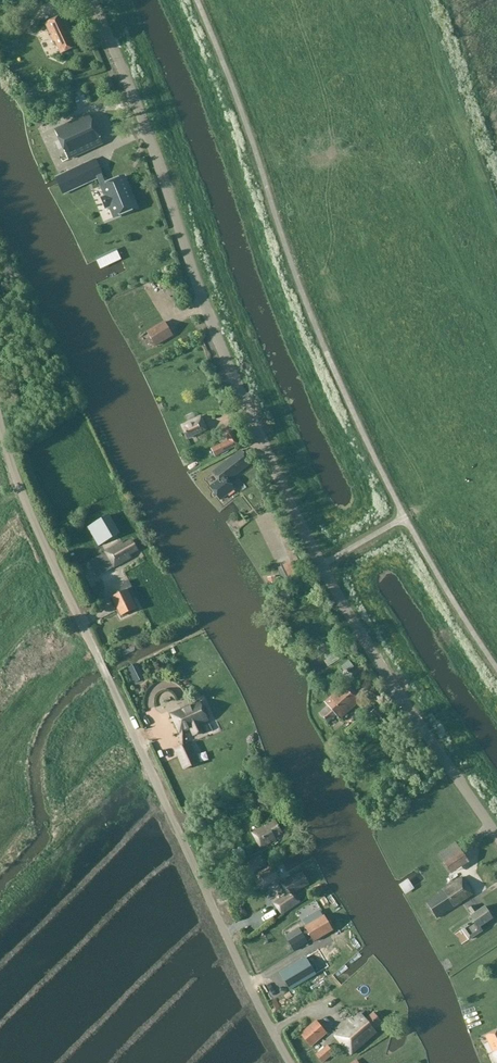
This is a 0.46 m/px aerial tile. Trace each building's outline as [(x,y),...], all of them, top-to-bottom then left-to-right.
[(63,17),(46,24),(54,42),(55,42),(61,55),(76,48),(70,36),(71,35),(63,17)] [(90,115),(56,131),(69,160),(103,145),(90,115)] [(96,160),(56,179),(64,195),(103,177),(96,160)] [(124,177),(101,188),(105,195),(100,198),(104,206),(109,204),(113,215),(137,206),(124,177)] [(165,323),(148,333),(156,347),(173,337),(165,323)] [(201,417),(182,426),(188,439),(208,430),(201,417)] [(213,456),(231,448),(240,444),(234,432),(226,436),(228,441),(210,449),(213,456)] [(235,490),(228,481),(237,475),(251,463),(242,451),(213,473),(219,481),(211,488),(220,501),(235,490)] [(107,517),(88,528),(99,547),(118,536),(107,517)] [(124,546),(123,544),(90,563),(98,577),(131,558),(130,556),(138,551),(132,541),(124,546)] [(298,574),(292,561),(279,568),(285,580),(298,574)] [(128,591),(112,598),(121,617),(137,610),(128,591)] [(349,661),(340,668),(346,675),(354,668),(349,661)] [(128,668),(136,683),(144,679),(137,664),(128,668)] [(329,707),(320,715),(328,724),(337,716),(340,720),(363,699),(349,683),(326,704),(329,707)] [(202,707),(200,702),(172,715),(180,734),(191,729),(194,736),(204,732),(201,724),(208,721),(206,716),(209,714),(205,707),(202,707)] [(380,706),(369,716),(381,729),(391,719),(380,706)] [(176,750),(185,770),(195,765),(186,746),(176,750)] [(275,838),(282,833),(276,822),(254,835),(262,848),(276,840),(275,838)] [(469,862),(456,844),(439,855),(451,874),(469,862)] [(251,875),(267,866),(261,856),(245,865),(251,875)] [(263,889),(280,880),(273,867),(256,876),(263,889)] [(277,907),(282,916),(301,903),(294,893),(309,885),(303,873),(282,884),(289,898),(282,903),(277,907)] [(438,894),(439,895),(427,904),(437,919),(474,894),(462,877),(438,894)] [(474,906),(469,910),(473,916),(470,918),(472,922),(462,929),(469,941),(483,931),(480,928),(493,919),(485,907),(478,912),(474,906)] [(325,916),(305,928),(314,943),(333,931),(325,916)] [(286,937),(289,942),(303,934),(299,929),(286,937)] [(303,934),(289,942),(295,952),(309,944),(303,934)] [(333,940),(312,950),(319,963),(339,953),(333,940)] [(290,990),(316,975),(306,958),(280,973),(290,990)] [(367,969),(360,960),(350,968),(356,977),(367,969)] [(336,1036),(352,1055),(377,1034),(374,1030),(382,1023),(374,1014),(366,1021),(361,1015),(336,1036)] [(317,1021),(301,1035),(312,1047),(327,1034),(317,1021)] [(486,1037),(494,1053),(490,1055),(494,1062),(496,1062),(496,1032),(486,1037)] [(328,1046),(316,1056),(322,1062),(324,1062),(335,1054),(328,1046)]
